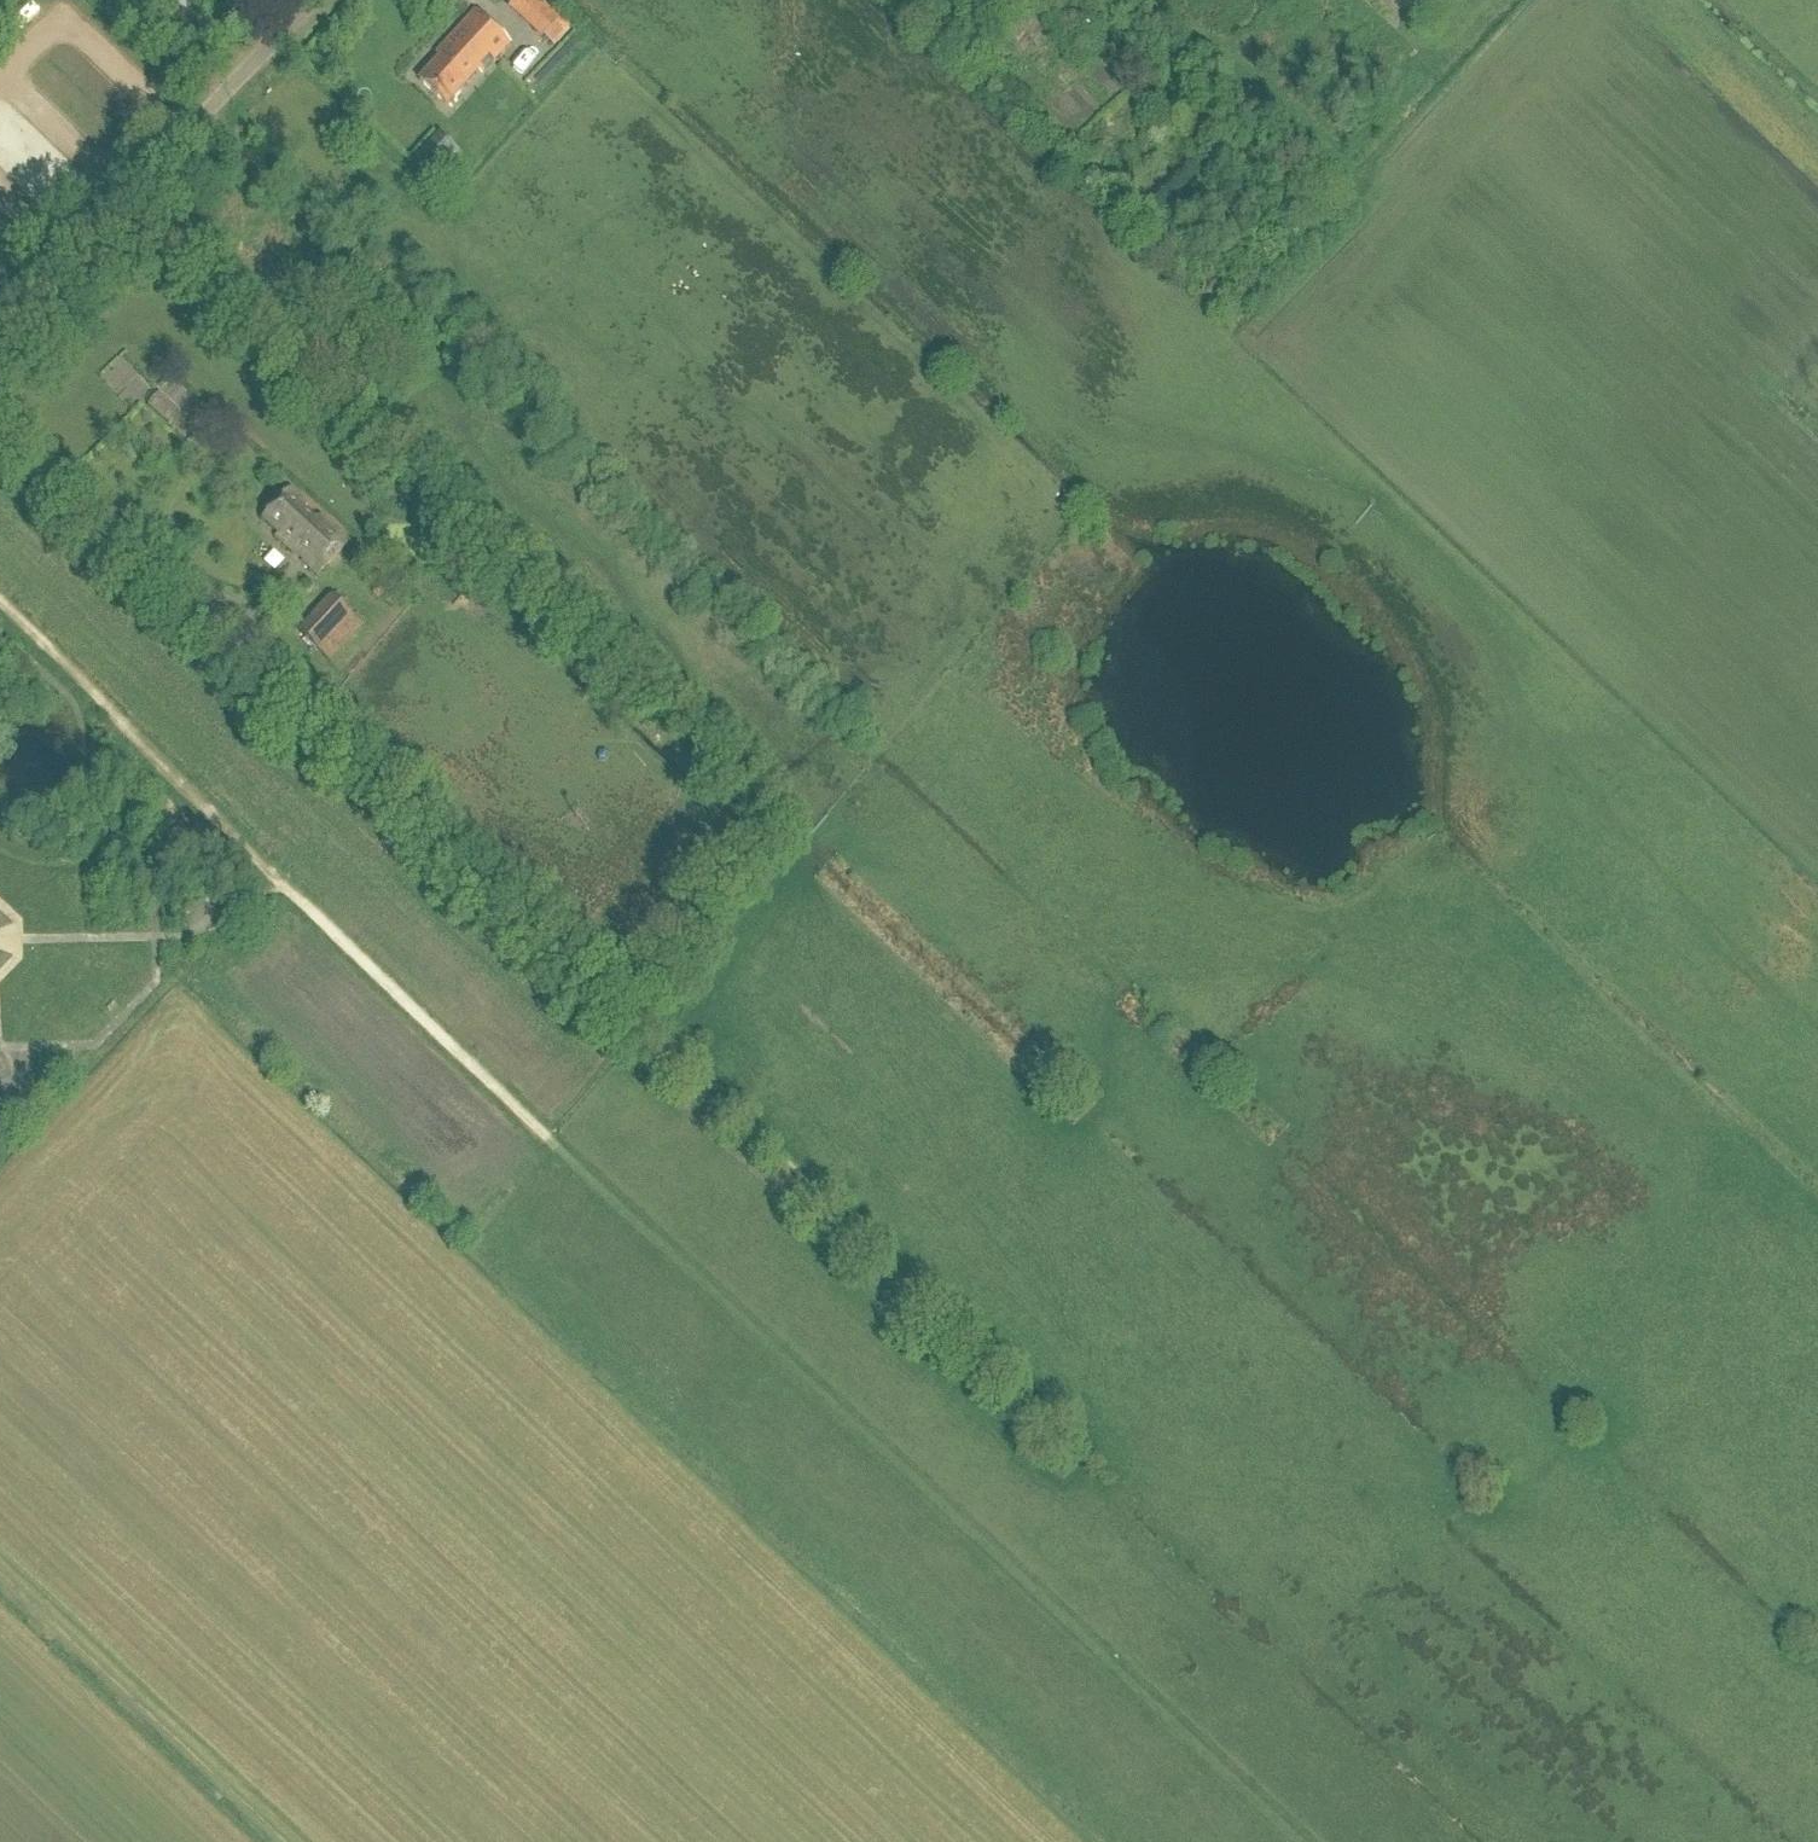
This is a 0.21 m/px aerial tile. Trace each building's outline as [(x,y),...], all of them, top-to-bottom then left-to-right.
[(1372,18),(1387,0),(1351,0),(1372,18)] [(481,77),(510,45),(475,12),(436,56),(440,60),(419,82),(445,107),(477,74),(481,77)] [(348,544),(317,516),(314,519),(305,510),(308,507),(289,490),(262,519),(279,534),(276,538),(318,577),(348,544)] [(330,596),(296,633),(301,637),(297,640),(316,657),(319,654),(320,655),(332,642),(342,652),(353,640),(349,635),(360,624),(330,596)]
